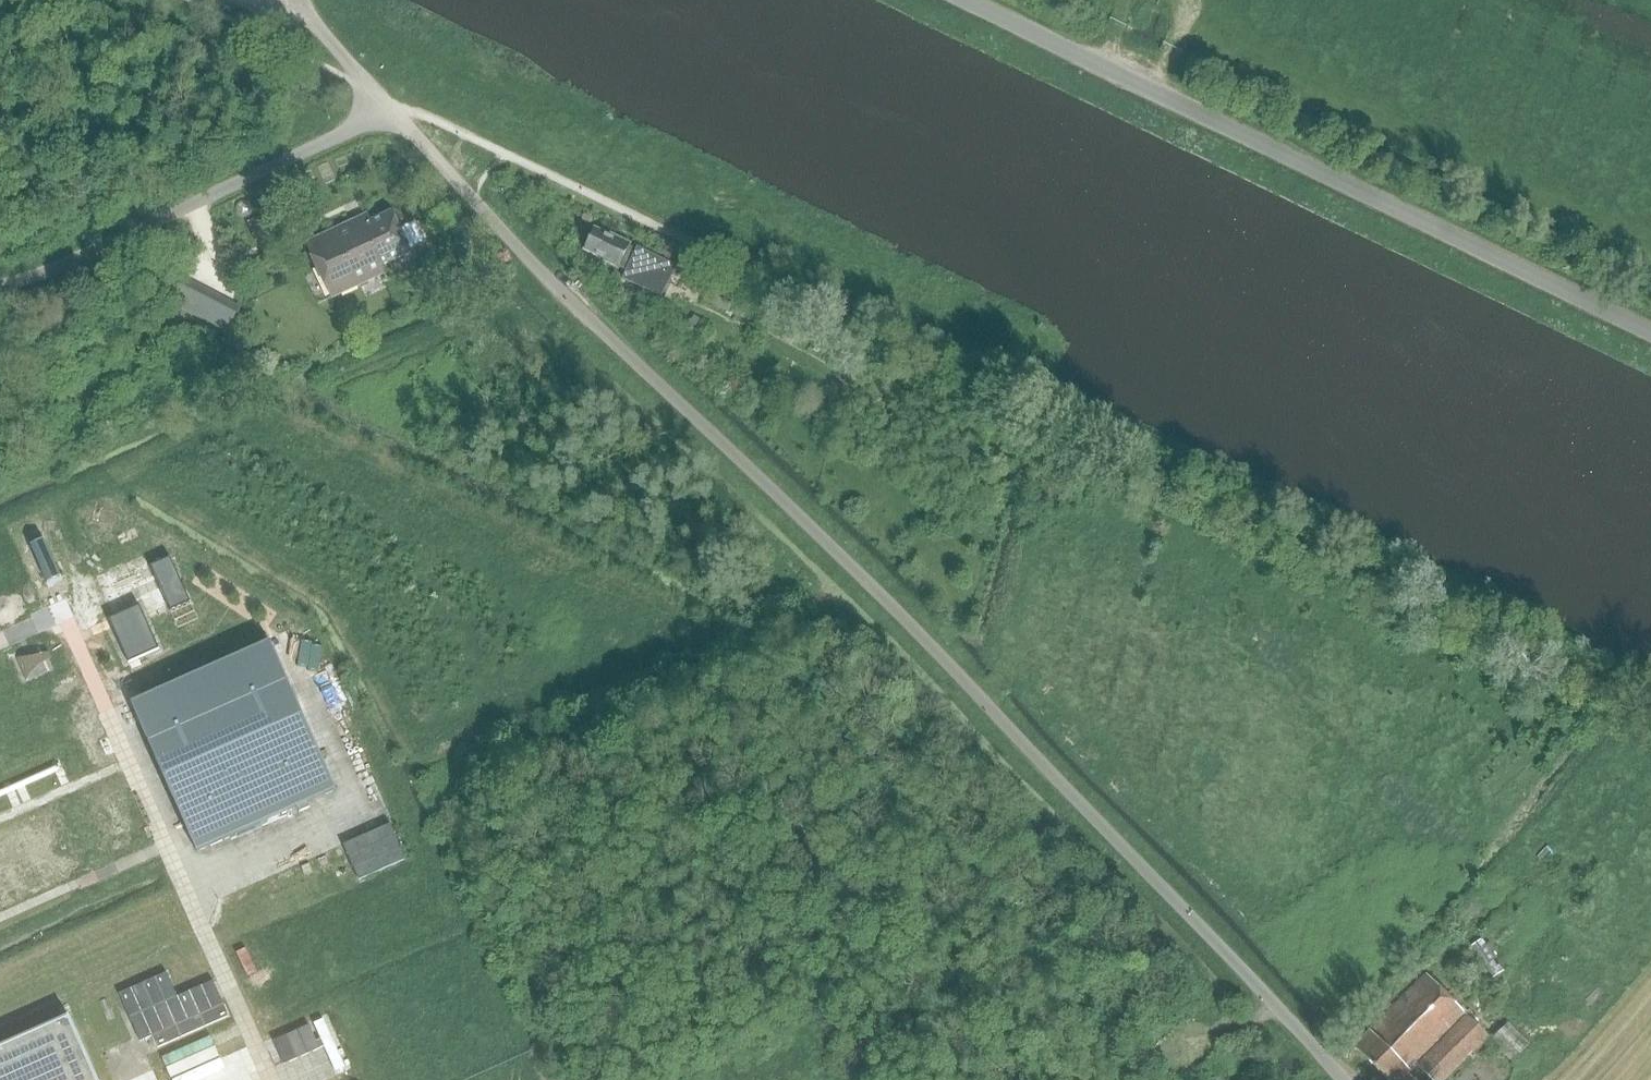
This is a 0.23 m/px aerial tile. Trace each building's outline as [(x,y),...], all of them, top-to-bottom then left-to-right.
[(391,212),(361,226),(380,265),(409,252),(408,248),(423,241),(413,220),(398,227),(391,212)] [(383,272),(380,265),(361,226),(352,230),(349,223),(331,232),(357,285),(383,272)] [(594,230),(584,250),(599,257),(598,259),(617,268),(628,244),(609,235),(608,237),(594,230)] [(357,285),(331,232),(305,244),(330,298),(357,285)] [(669,269),(657,263),(656,263),(653,269),(636,261),(629,276),(648,285),(648,284),(659,289),(669,269)] [(193,315),(205,292),(181,280),(169,303),(193,315)] [(727,313),(736,295),(724,289),(715,306),(727,313)] [(217,298),(205,322),(225,332),(237,309),(217,298)] [(47,583),(61,576),(44,539),(30,545),(47,583)] [(172,557),(152,566),(172,610),(192,602),(172,557)] [(135,604),(103,618),(123,662),(155,648),(135,604)] [(246,651),(130,703),(196,852),(296,808),(298,812),(309,807),(307,803),(336,790),(269,641),(246,651)] [(51,645),(22,656),(29,675),(58,664),(51,645)] [(384,827),(337,850),(353,885),(401,863),(384,827)] [(166,973),(119,994),(140,1042),(152,1036),(158,1049),(229,1017),(213,981),(177,997),(166,973)] [(1487,1038),(1464,1014),(1426,974),(1352,1047),(1387,1079),(1401,1079),(1416,1064),(1431,1079),(1445,1079),(1487,1038)] [(68,1016),(0,1046),(0,1079),(97,1079),(68,1016)] [(1510,1062),(1527,1045),(1508,1024),(1490,1040),(1510,1062)] [(319,1049),(309,1025),(273,1041),(284,1064),(319,1049)]
